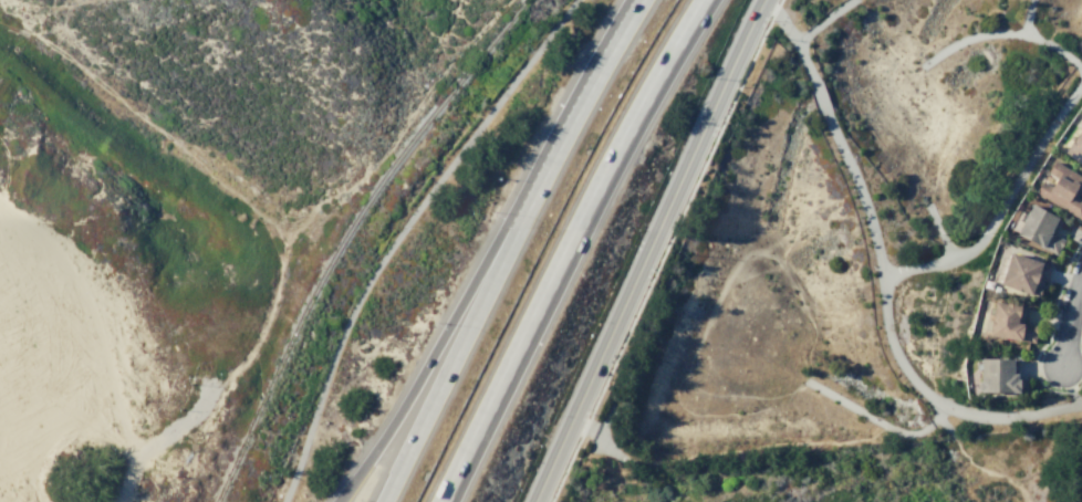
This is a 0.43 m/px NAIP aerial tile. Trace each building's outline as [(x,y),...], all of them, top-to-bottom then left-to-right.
[(1063,151),(1081,126),(1081,166),(1063,151)] [(1053,160),(1081,177),(1081,197),(1076,194),(1075,197),(1081,200),(1081,218),(1081,220),(1034,192),(1041,181),(1051,187),(1057,177),(1047,171),(1053,160)] [(1031,203),(1058,218),(1050,231),(1063,239),(1055,253),(1017,232),(1031,203)] [(1010,251),(1051,265),(1045,281),(1042,280),(1037,295),(1000,283),(1010,251)] [(1024,306),(1022,320),(1017,318),(1016,322),(1037,325),(1033,342),(988,335),(993,301),(1024,306)] [(1016,358),(1016,366),(1012,366),(1012,373),(1017,373),(1017,377),(1026,377),(1026,388),(1019,388),(1019,393),(980,391),(980,389),(978,389),(978,381),(980,381),(980,358),(1011,359),(1011,358),(1016,358)]
